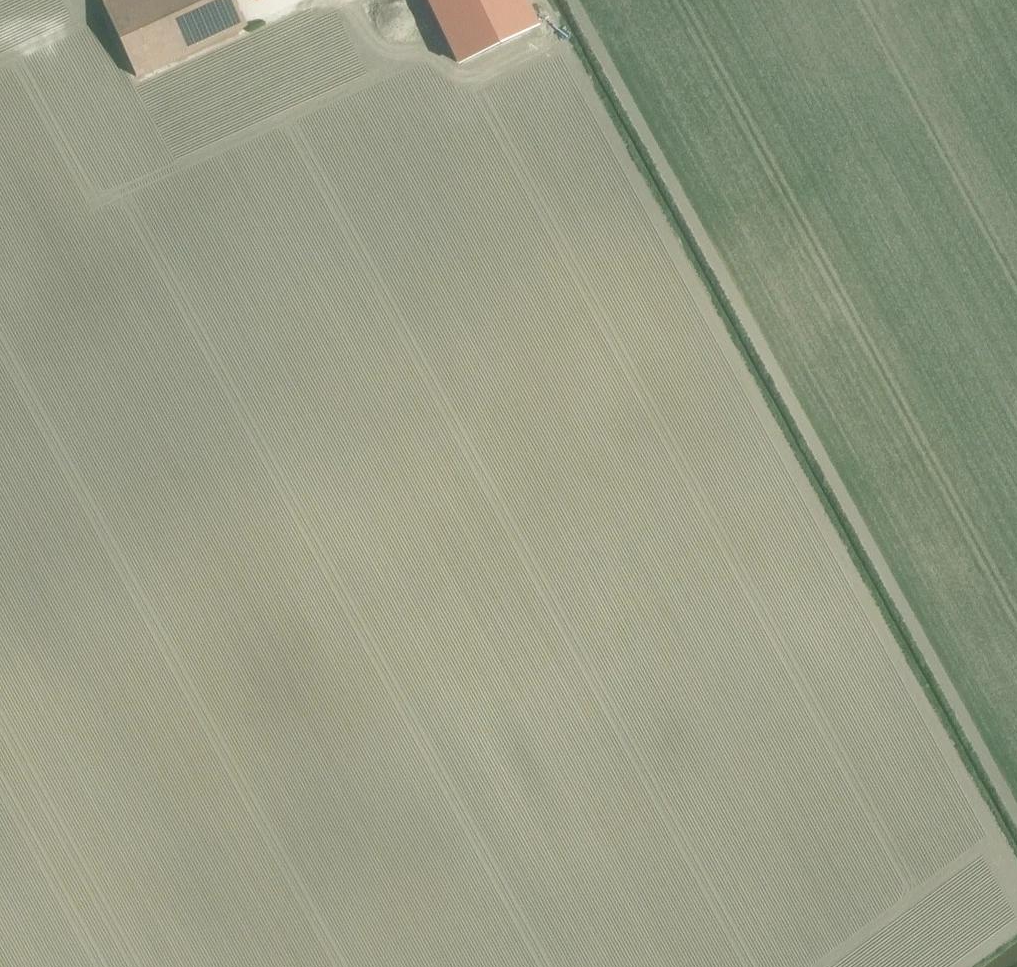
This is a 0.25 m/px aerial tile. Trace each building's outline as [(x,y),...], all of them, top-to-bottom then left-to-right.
[(136,77),(246,26),(234,0),(100,0),(136,77)]
